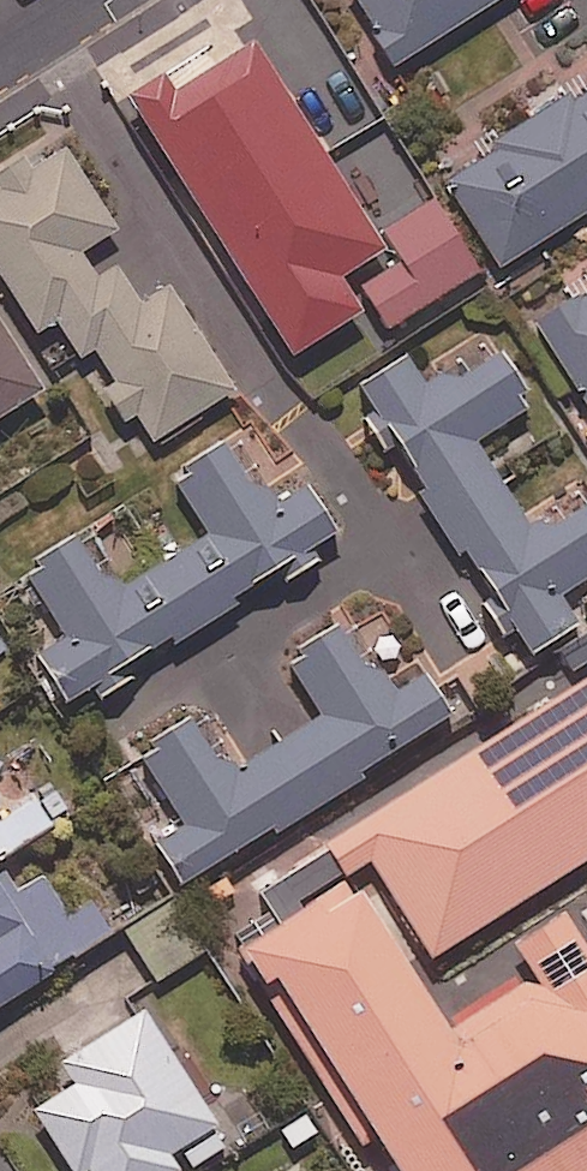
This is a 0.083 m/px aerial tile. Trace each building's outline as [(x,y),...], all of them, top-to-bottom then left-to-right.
[(396,60),(491,0),(358,0),(396,60)] [(384,244),(251,36),(164,92),(155,78),(128,95),(291,351),(361,306),(339,273),(384,244)] [(443,173),(500,263),(586,208),(586,82),(443,173)] [(61,139),(0,179),(0,273),(36,329),(64,311),(149,440),(234,385),(167,283),(140,301),(118,267),(99,279),(79,249),(117,225),(61,139)] [(478,267),(430,197),(381,230),(400,257),(358,285),(387,328),(478,267)] [(534,317),(586,401),(586,284),(534,317)] [(0,321),(0,410),(40,384),(0,321)] [(496,338),(423,381),(405,351),(358,378),(458,548),(465,544),(527,650),(578,620),(560,590),(586,574),(586,493),(529,527),(475,435),(533,401),(496,338)] [(134,665),(281,573),(284,577),(320,555),(317,550),(341,536),(306,480),(271,502),(229,434),(170,471),(208,532),(117,588),(80,529),(22,566),(64,633),(37,650),(71,704),(93,690),(96,695),(137,670),(134,665)] [(393,692),(346,618),(288,655),(324,713),(233,771),(198,716),(141,751),(183,818),(154,836),(181,880),(274,822),(277,827),(358,776),(355,771),(451,711),(426,671),(393,692)] [(324,839),(331,850),(261,893),(280,923),(304,908),(300,902),(344,874),(346,877),(370,862),(429,956),(586,858),(586,676),(324,839)] [(52,821),(36,795),(0,817),(0,853),(52,821)] [(1,864),(0,865),(0,1000),(110,929),(89,897),(67,911),(40,871),(16,887),(1,864)] [(238,949),(363,1147),(379,1136),(401,1170),(586,1170),(586,947),(564,910),(515,941),(540,983),(528,980),(450,1029),(364,890),(354,895),(344,880),(304,908),(280,923),(238,949)] [(206,946),(175,897),(124,929),(155,978),(206,946)] [(143,1007),(60,1061),(73,1081),(33,1106),(74,1170),(85,1163),(90,1170),(170,1170),(225,1136),(143,1007)]
